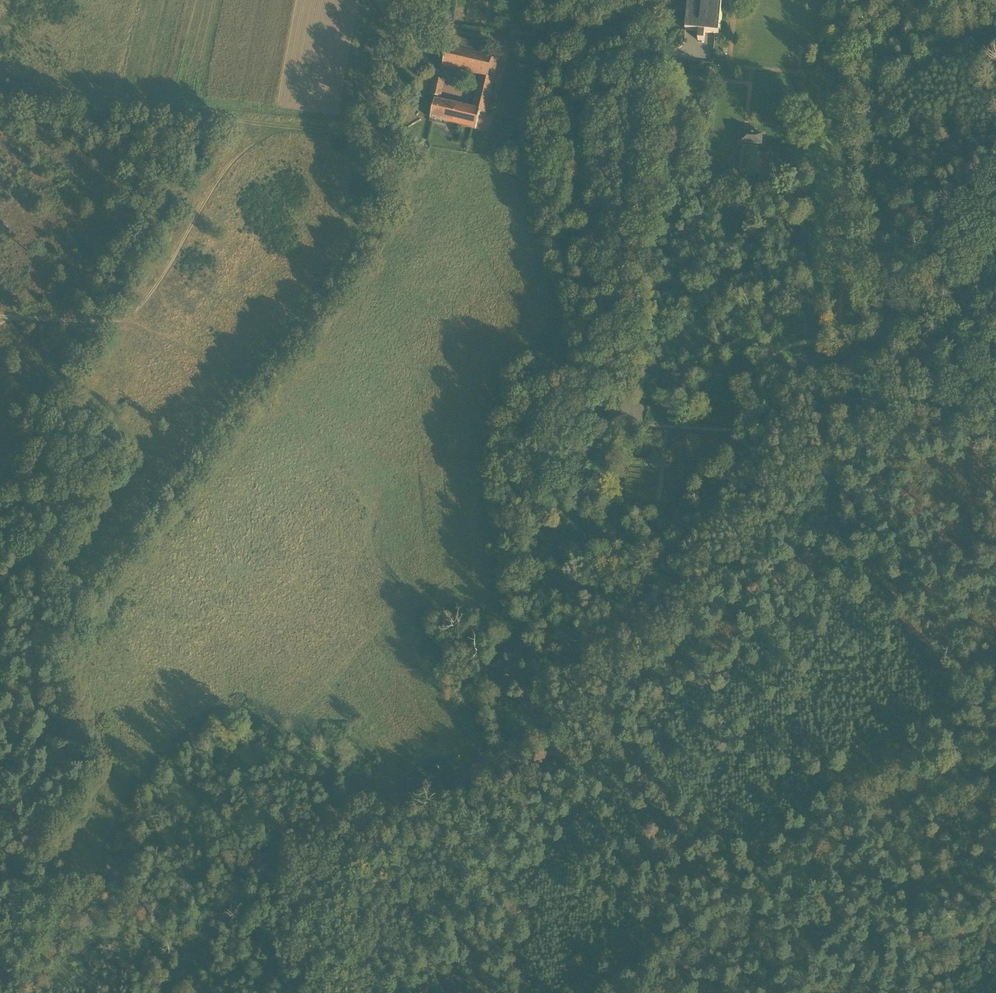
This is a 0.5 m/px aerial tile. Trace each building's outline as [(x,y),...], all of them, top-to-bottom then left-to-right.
[(685,30),(699,31),(698,40),(703,41),(704,32),(719,33),(722,0),(688,0),(685,30)] [(382,41),(386,26),(371,21),(366,36),(382,41)] [(491,58),(485,56),(457,50),(447,47),(443,67),(476,75),(480,75),(472,108),(435,99),(430,118),(476,129),(480,111),(487,113),(495,79),(489,78),(490,75),(486,74),(491,58)] [(440,95),(443,79),(432,78),(429,94),(440,95)] [(758,147),(753,147),(753,144),(762,145),(763,135),(741,133),(740,142),(749,143),(748,146),(743,146),(740,176),(755,178),(758,147)] [(581,219),(582,203),(573,202),(572,218),(581,219)]
